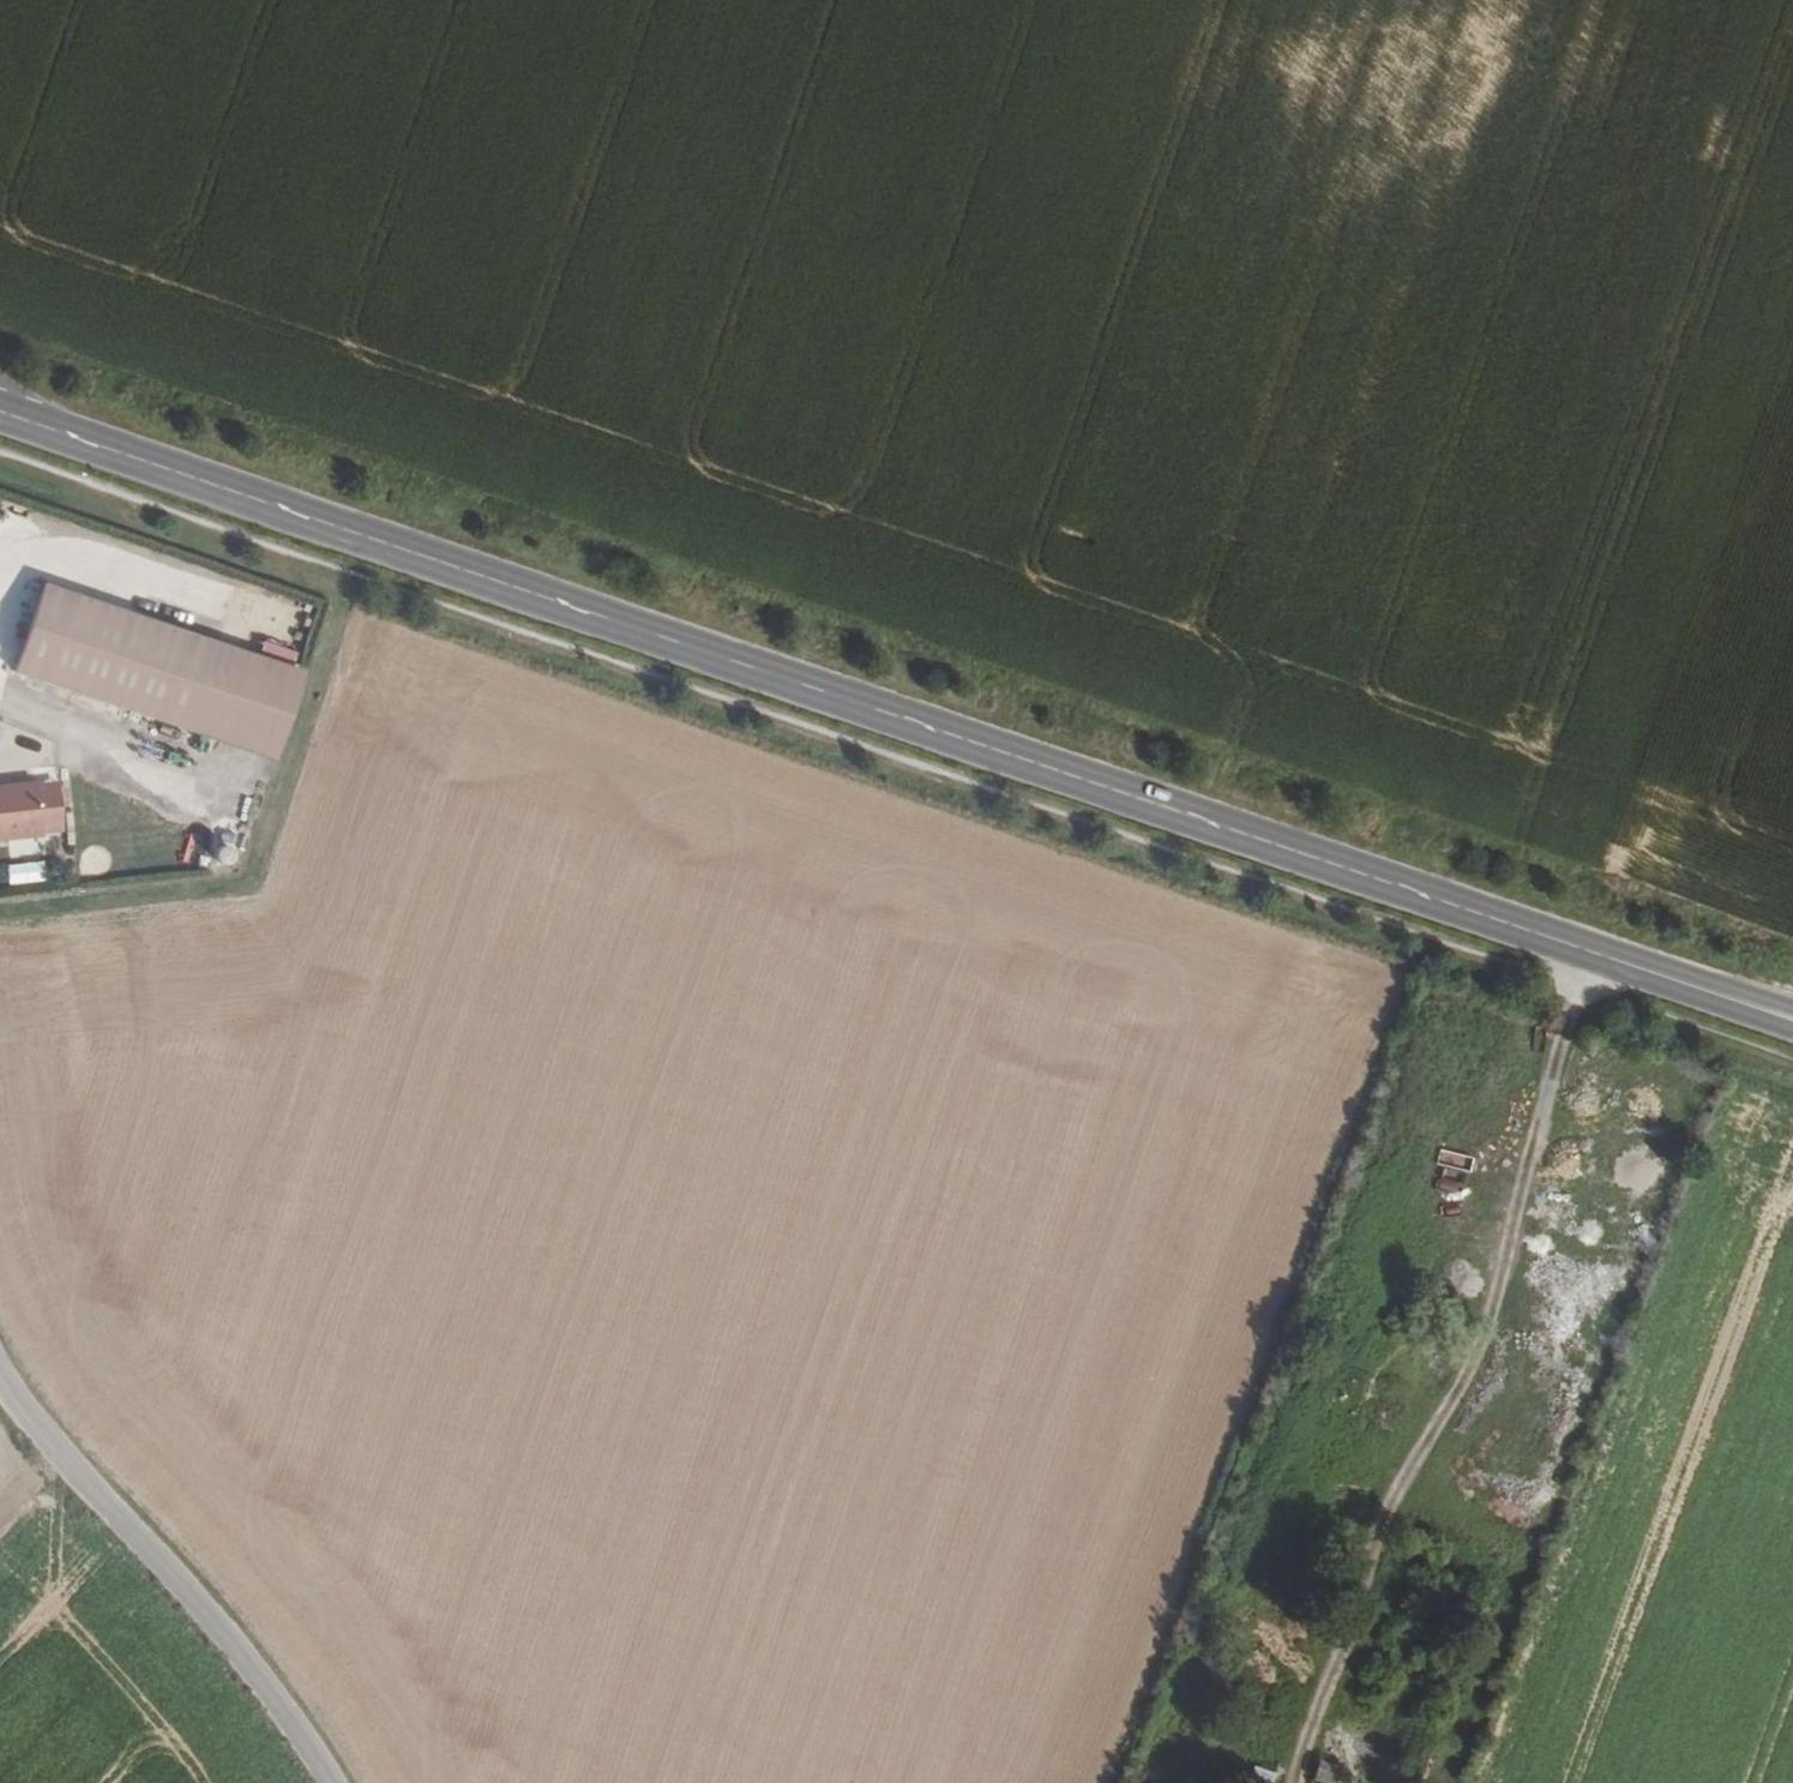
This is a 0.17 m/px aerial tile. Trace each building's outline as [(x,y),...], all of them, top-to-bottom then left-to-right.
[(301,672),(38,582),(9,667),(272,757),(301,672)] [(0,786),(0,840),(66,832),(60,779),(0,786)] [(1463,1196),(1462,1172),(1439,1173),(1440,1197),(1463,1196)]
